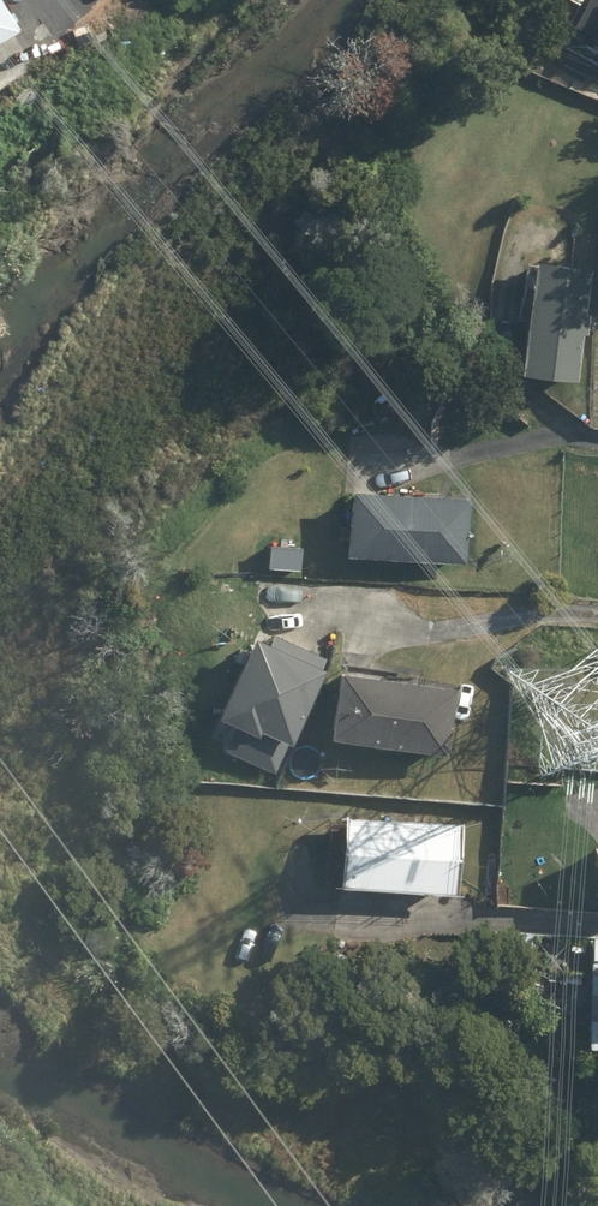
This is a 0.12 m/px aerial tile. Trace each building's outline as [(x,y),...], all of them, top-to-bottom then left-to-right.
[(597,52),(597,0),(585,0),(573,26),(594,37),(589,47),(597,52)] [(20,45),(0,12),(0,56),(20,45)] [(591,266),(534,258),(519,370),(576,378),(582,333),(586,333),(589,313),(585,312),(591,266)] [(470,497),(350,487),(344,553),(465,563),(470,497)] [(254,633),(217,713),(235,722),(223,748),(276,772),(327,658),(273,633),(269,640),(254,633)] [(457,688),(338,667),(326,733),(445,755),(457,688)] [(458,822),(345,814),(341,882),(453,890),(458,822)] [(590,843),(597,865),(597,840),(590,843)] [(594,936),(586,1043),(597,1044),(597,937),(594,936)]
